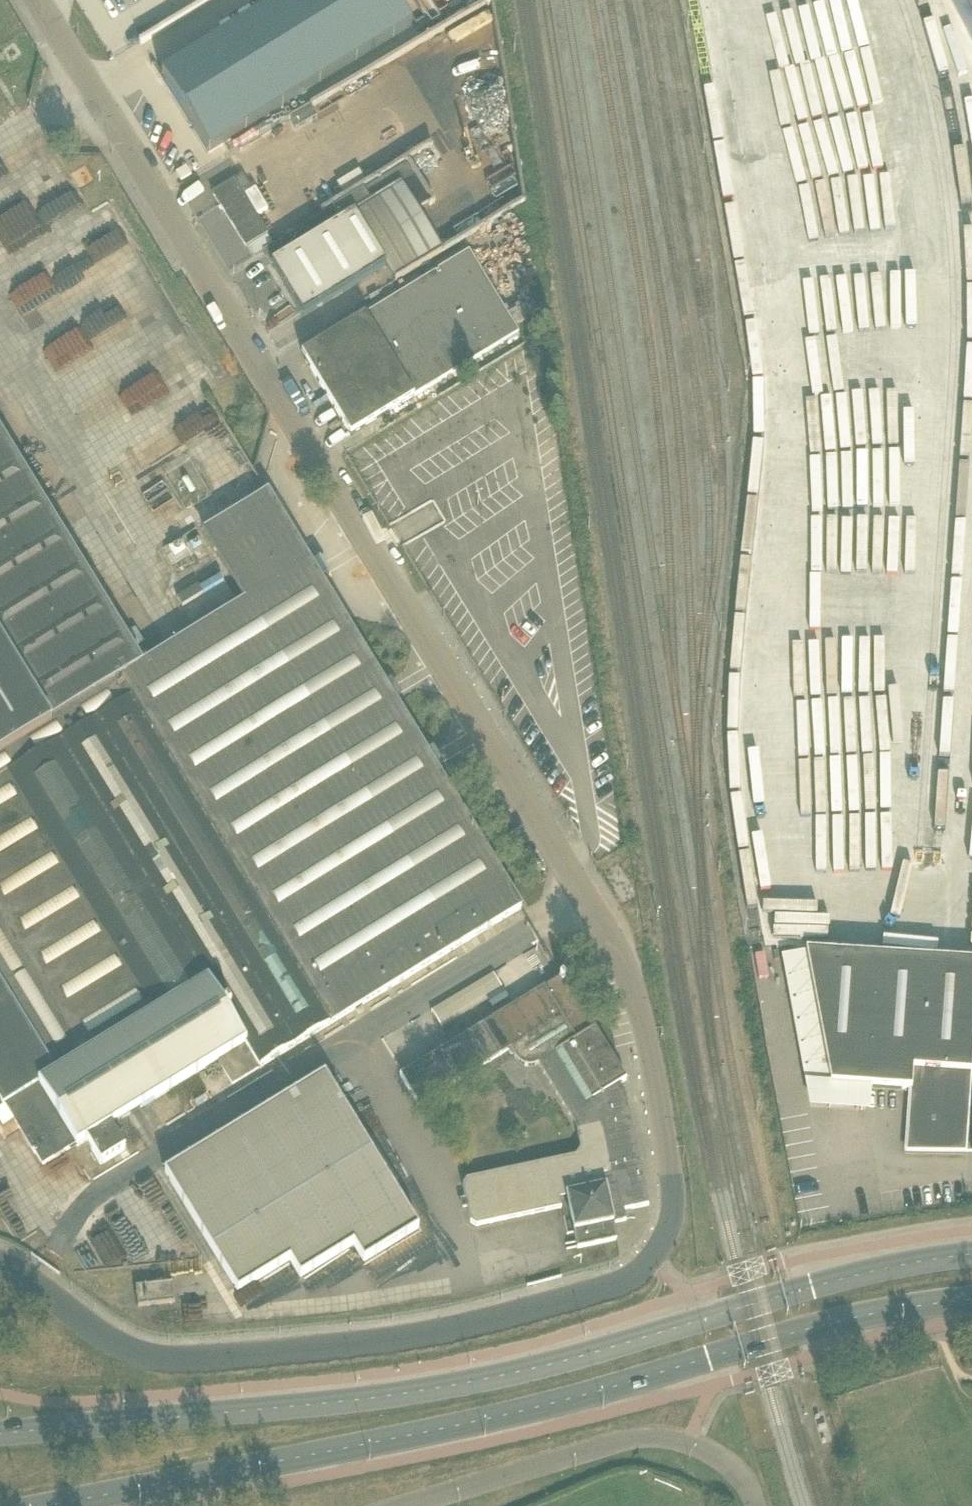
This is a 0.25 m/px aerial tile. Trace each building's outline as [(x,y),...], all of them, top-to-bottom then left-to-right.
[(208,154),(224,145),(412,29),(395,0),(288,0),(162,78),(208,154)] [(971,40),(971,0),(951,0),(971,40)] [(311,107),(289,119),(294,129),(317,117),(311,107)] [(430,232),(417,211),(429,203),(407,164),(263,252),(303,318),(386,267),(395,282),(443,253),(430,232)] [(268,235),(254,214),(263,208),(242,176),(213,194),(220,205),(247,248),(268,235)] [(479,270),(475,264),(469,253),(318,345),(302,355),(312,371),(479,270)] [(351,436),(518,335),(479,270),(312,371),(351,436)] [(426,753),(268,494),(204,533),(246,601),(141,665),(0,434),(0,1100),(4,1106),(6,1105),(35,1153),(36,1153),(43,1164),(76,1145),(77,1147),(87,1142),(101,1166),(125,1151),(110,1126),(217,1060),(232,1085),(521,910),(426,753)] [(856,839),(908,837),(906,786),(855,788),(856,839)] [(971,1071),(971,963),(805,951),(830,1086),(910,1091),(906,1154),(966,1155),(971,1071)] [(495,974),(432,1010),(449,1039),(511,1003),(495,974)] [(476,1227),(562,1209),(560,1203),(568,1201),(578,1249),(617,1241),(613,1224),(626,1221),(624,1211),(649,1206),(625,1095),(619,1086),(626,1081),(563,978),(400,1076),(419,1107),(511,1051),(517,1061),(518,1063),(520,1064),(520,1065),(522,1066),(523,1067),(525,1068),(527,1068),(529,1068),(531,1068),(532,1068),(535,1068),(537,1067),(539,1066),(575,1126),(580,1150),(575,1157),(467,1185),(464,1191),(471,1223),(476,1227)] [(364,1263),(419,1229),(325,1075),(165,1173),(238,1293),(290,1261),(301,1278),(354,1246),(364,1263)] [(136,1287),(138,1307),(175,1303),(173,1283),(136,1287)]
